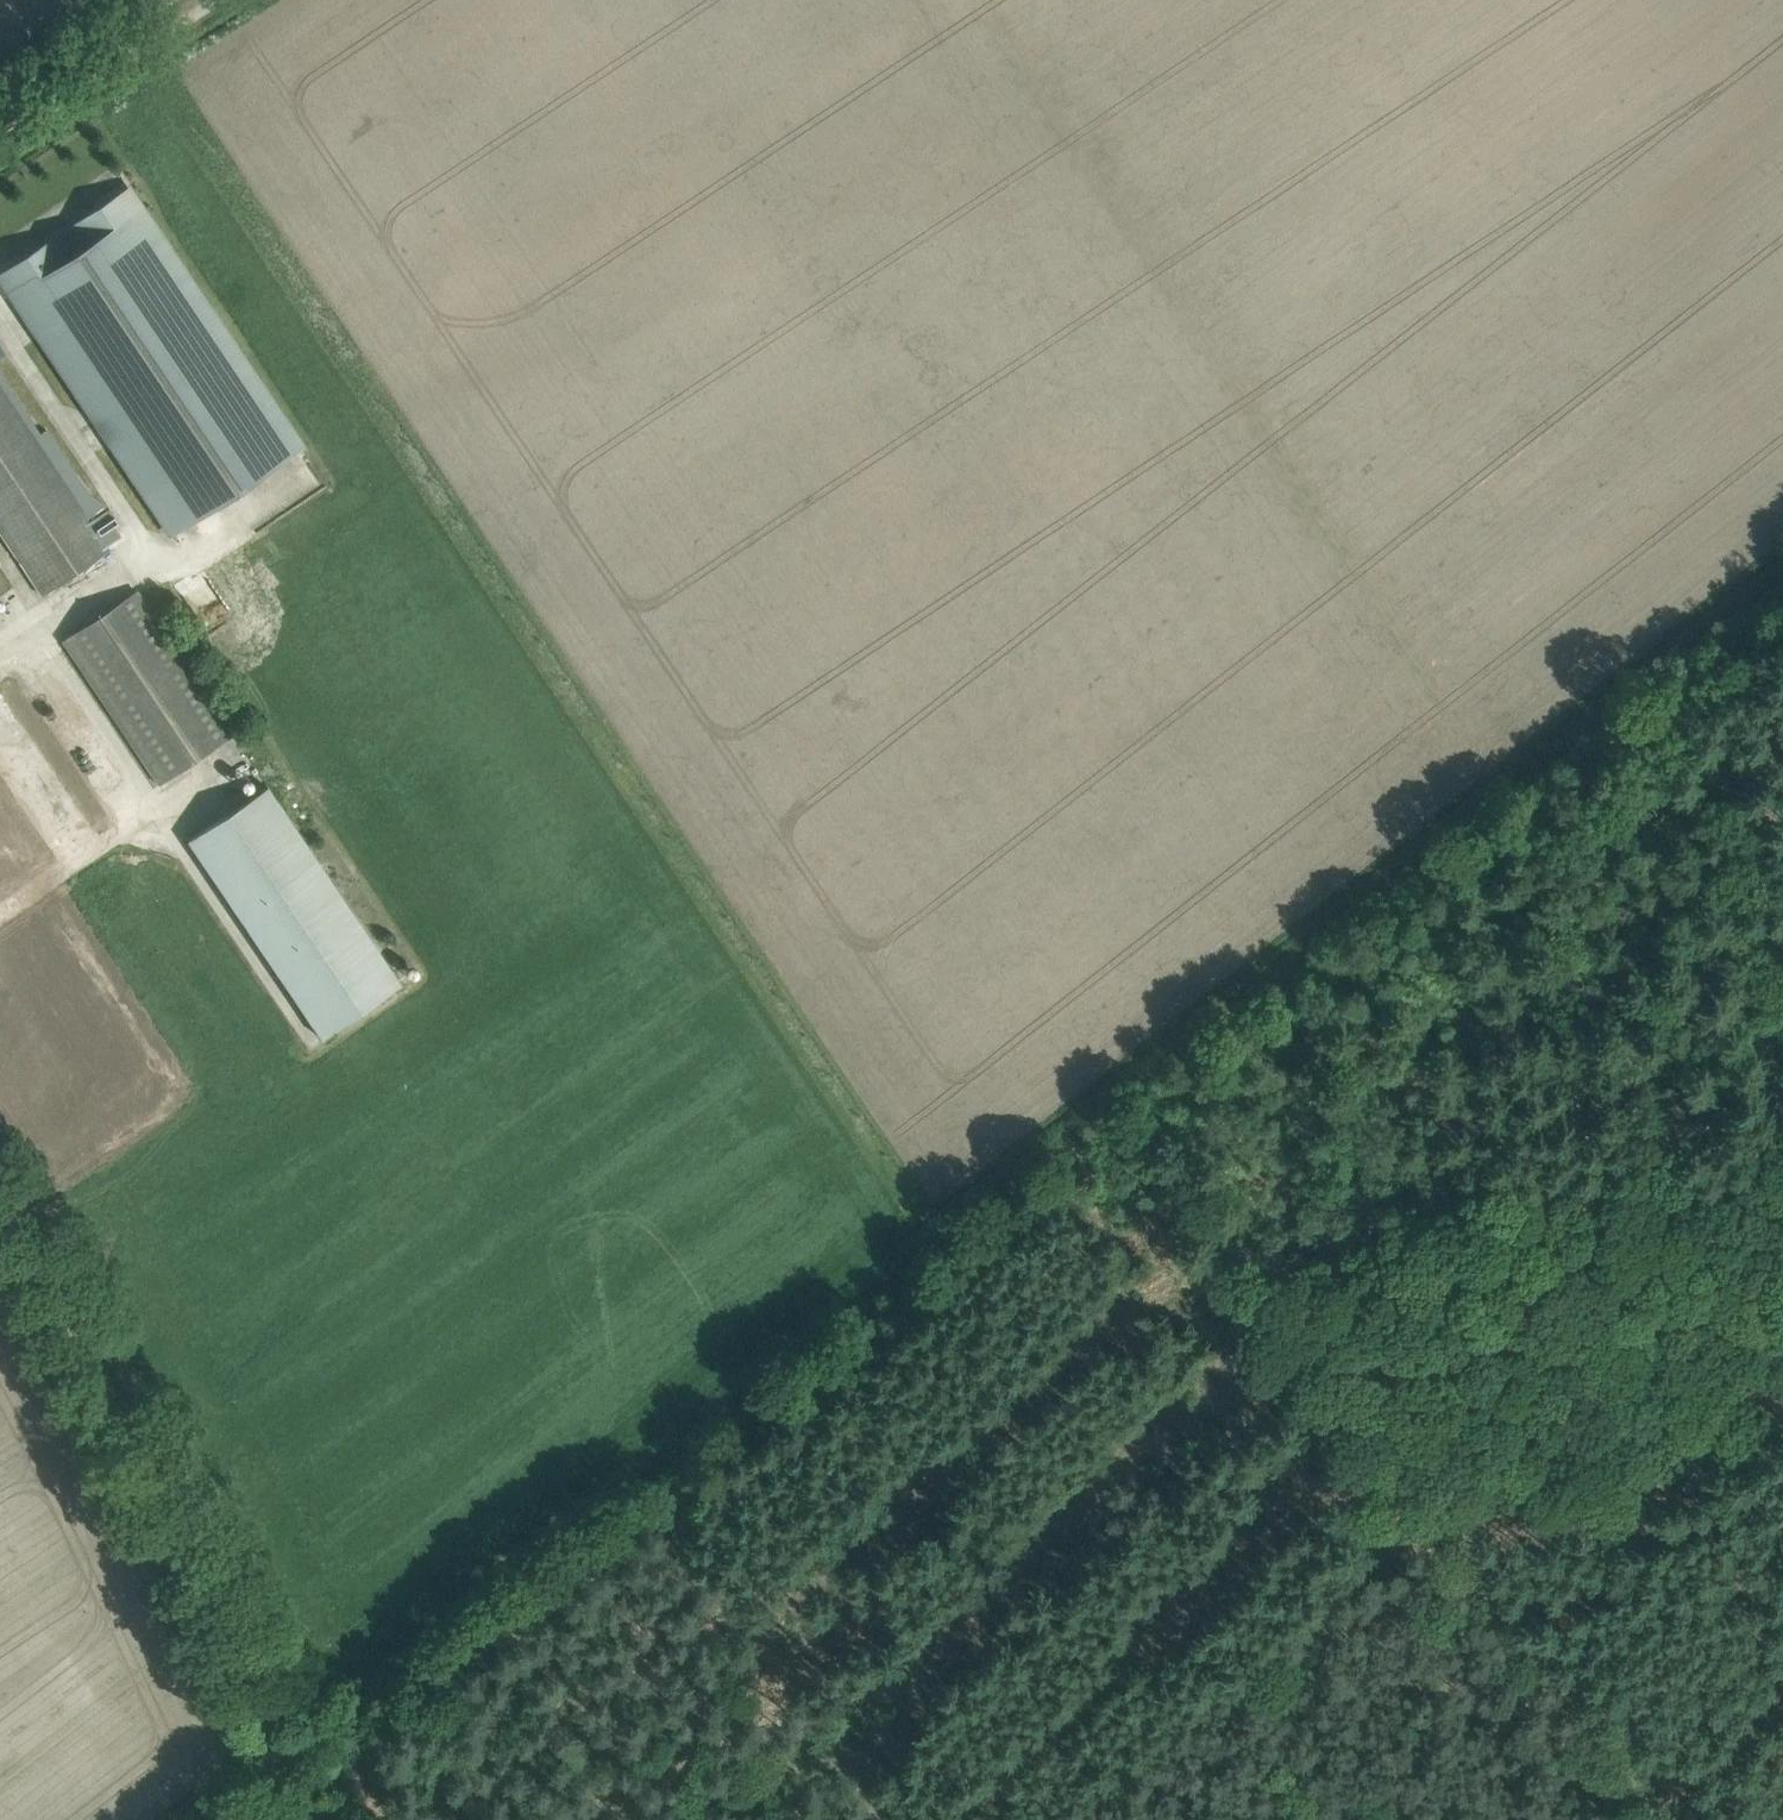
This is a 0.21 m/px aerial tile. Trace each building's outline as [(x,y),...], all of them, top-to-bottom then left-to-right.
[(173,533),(301,448),(234,347),(238,345),(212,306),(208,308),(127,187),(0,272),(0,274),(173,533)] [(41,590),(122,535),(114,524),(119,521),(110,507),(90,493),(47,429),(41,433),(0,371),(0,529),(41,590)] [(232,733),(135,586),(62,635),(160,781),(232,733)] [(188,841),(321,1038),(402,983),(269,786),(188,841)]
